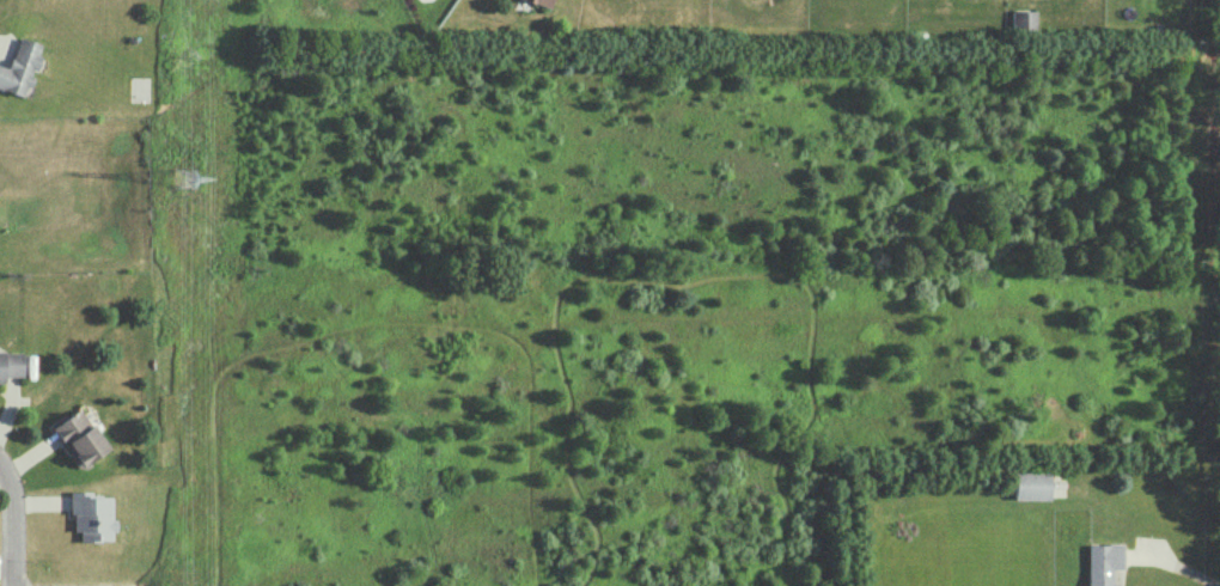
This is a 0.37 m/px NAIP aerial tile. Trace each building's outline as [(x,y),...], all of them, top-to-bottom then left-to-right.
[(1013,10),(1012,33),(1035,34),(1035,10),(1013,10)] [(42,44),(18,36),(9,67),(0,65),(0,89),(25,97),(42,44)] [(3,382),(3,376),(23,376),(23,351),(0,351),(0,382),(3,382)] [(52,425),(76,467),(106,450),(83,408),(52,425)] [(1012,471),(1013,499),(1048,498),(1048,471),(1012,471)] [(113,496),(91,496),(91,491),(70,491),(69,515),(74,515),(73,530),(80,530),(79,540),(113,540),(113,496)] [(1117,582),(1110,582),(1110,568),(1120,568),(1120,543),(1086,543),(1086,585),(1117,585),(1117,582)]
